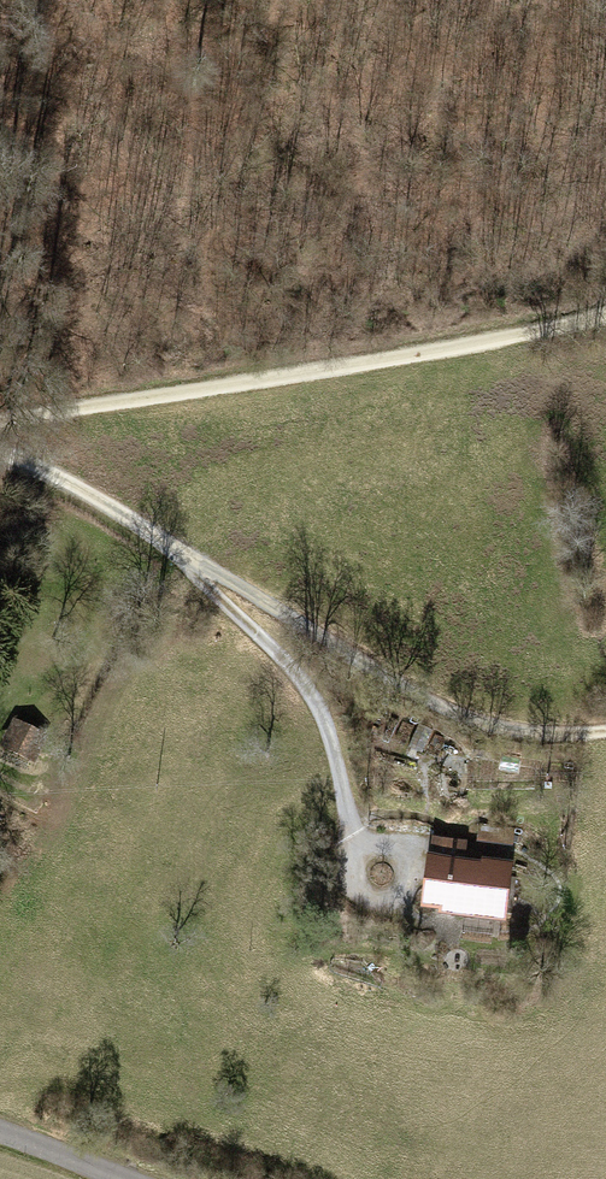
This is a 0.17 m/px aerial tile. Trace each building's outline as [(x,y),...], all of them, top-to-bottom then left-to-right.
[(3,742),(40,761),(55,731),(18,713),(3,742)] [(443,841),(434,911),(512,921),(518,869),(467,863),(469,844),(443,841)]
